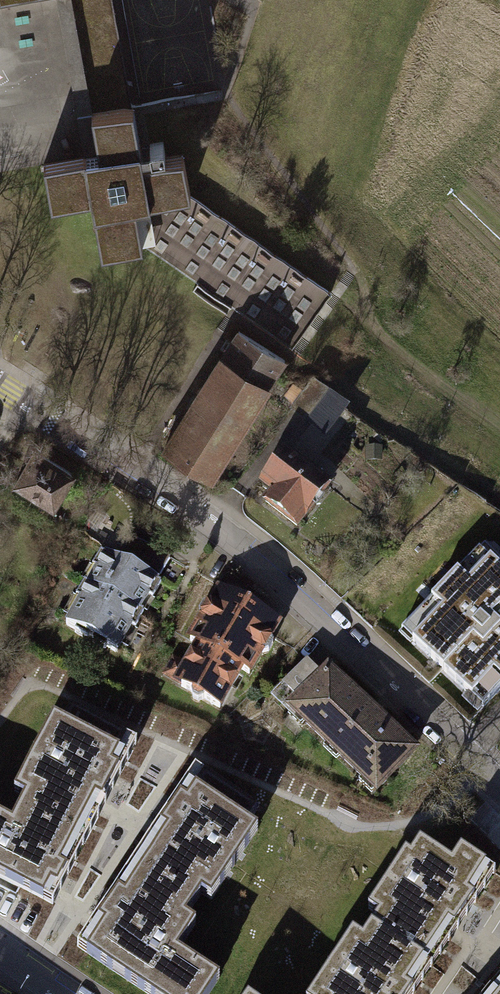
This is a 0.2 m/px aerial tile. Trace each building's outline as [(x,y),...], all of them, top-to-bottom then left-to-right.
[(43,164),(51,205),(91,198),(101,253),(142,246),(291,349),(330,293),(190,196),(183,153),(153,159),(152,154),(165,152),(163,141),(149,143),(149,146),(140,147),(133,105),(132,106),(113,0),(40,0),(63,125),(92,120),(98,154),(43,164)] [(238,331),(165,448),(212,477),(285,361),(238,331)] [(329,395),(313,383),(292,409),(308,422),(329,395)] [(72,473),(35,450),(16,480),(53,503),(72,473)] [(286,452),(265,479),(276,487),(266,501),(297,525),(328,485),(286,452)] [(129,534),(117,557),(157,579),(169,556),(129,534)] [(474,554),(416,615),(402,630),(413,640),(468,693),(483,707),(488,702),(499,690),(499,569),(494,563),(479,549),(474,554)] [(156,581),(157,579),(117,557),(104,550),(103,552),(100,550),(91,566),(96,568),(87,583),(83,581),(75,596),(79,598),(66,623),(75,628),(73,633),(87,640),(89,637),(94,639),(92,643),(104,650),(106,646),(116,652),(130,626),(136,629),(144,614),(140,611),(148,596),(152,598),(160,583),(156,581)] [(197,644),(187,664),(184,669),(188,671),(180,685),(191,691),(191,695),(192,698),(196,700),(201,700),(203,698),(220,706),(240,669),(248,673),(259,653),(263,653),(268,651),(272,642),(271,639),(268,637),(276,622),(261,613),(262,609),(237,595),(235,597),(218,589),(209,604),(206,603),(202,605),(198,612),(199,616),(202,619),(190,640),(197,644)] [(161,675),(180,685),(188,671),(184,669),(187,664),(171,655),(161,675)] [(304,663),(282,686),(298,701),(291,709),(376,791),(413,752),(376,717),(366,708),(367,708),(328,670),(320,678),(304,663)] [(25,798),(19,810),(73,839),(95,798),(102,802),(119,769),(112,766),(127,738),(72,709),(64,724),(53,718),(14,792),(25,798)] [(167,832),(141,870),(193,905),(201,893),(211,900),(258,829),(248,823),(257,810),(204,775),(187,801),(180,796),(160,827),(167,832)] [(0,816),(0,875),(43,898),(50,884),(57,887),(67,869),(60,866),(73,839),(19,810),(11,822),(0,816)] [(378,915),(371,925),(424,960),(448,924),(454,928),(475,897),(468,893),(486,866),(460,849),(451,863),(420,842),(410,856),(405,853),(368,908),(378,915)] [(193,905),(141,870),(124,895),(118,891),(98,921),(104,925),(86,952),(150,993),(209,993),(220,977),(178,949),(196,923),(186,916),(193,905)] [(412,990),(406,986),(424,960),(371,925),(362,938),(352,932),(311,993),(410,993),(412,990)]
